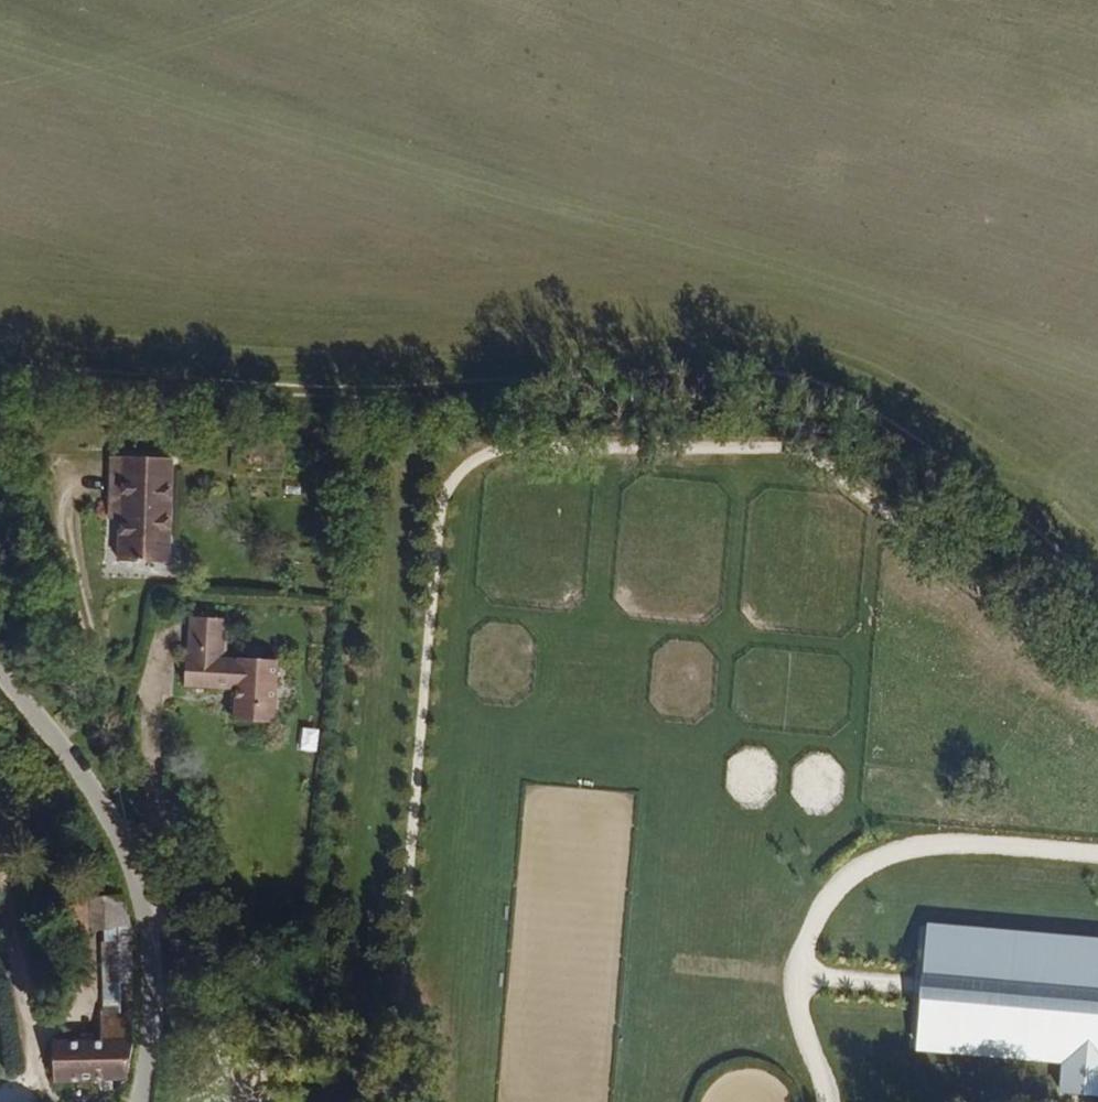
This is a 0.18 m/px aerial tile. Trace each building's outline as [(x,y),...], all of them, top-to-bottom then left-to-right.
[(96,549),(146,548),(145,442),(82,443),(82,485),(96,485),(96,507),(96,549)] [(199,641),(200,601),(167,598),(166,638),(161,637),(159,668),(211,672),(211,702),(250,704),(255,640),(216,637),(216,642),(199,641)] [(302,727),(299,750),(317,752),(320,729),(302,727)] [(135,936),(124,906),(57,901),(54,937),(78,939),(80,930),(99,933),(135,936)] [(917,1051),(1061,1061),(1059,1092),(1097,1095),(1097,936),(926,923),(917,1051)] [(133,957),(135,936),(99,933),(97,954),(133,957)] [(128,1019),(133,957),(97,954),(92,1014),(128,1019)] [(92,1014),(90,1041),(52,1042),(54,1085),(62,1085),(123,1080),(128,1019),(92,1014)] [(44,1043),(45,1086),(54,1085),(52,1042),(44,1043)]
